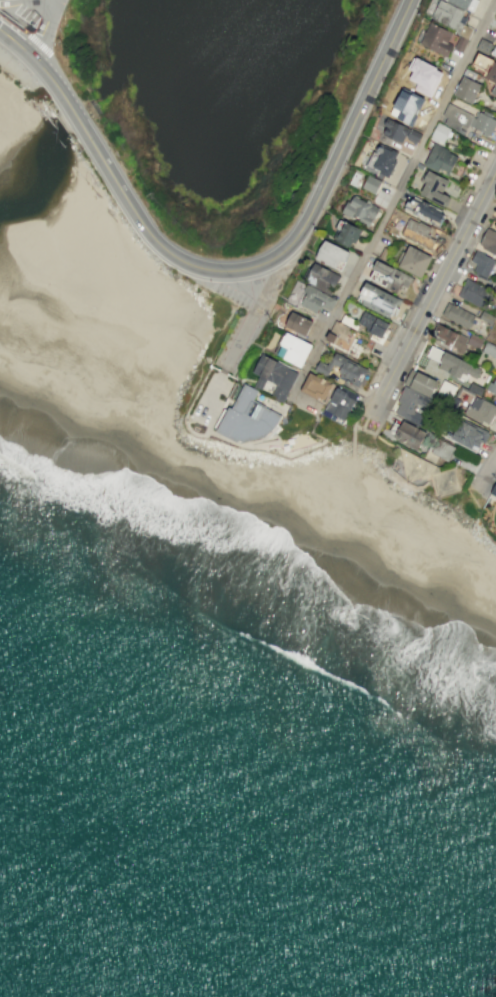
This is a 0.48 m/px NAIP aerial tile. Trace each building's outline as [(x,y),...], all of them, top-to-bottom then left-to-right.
[(438,0),(437,0),(430,19),(461,32),(469,13),(438,0)] [(476,0),(445,0),(471,11),(476,0)] [(446,57),(452,44),(448,42),(452,33),(429,22),(419,44),(446,57)] [(477,55),(471,71),(495,80),(490,94),(495,96),(495,62),(477,55)] [(408,79),(416,83),(414,89),(430,98),(443,72),(414,57),(408,69),(413,71),(408,79)] [(455,96),(473,103),(481,83),(462,77),(455,96)] [(413,125),(424,99),(400,89),(389,116),(413,125)] [(449,102),(440,122),(459,131),(461,126),(468,129),(469,127),(490,136),(495,123),(449,102)] [(420,133),(381,116),(374,131),(402,143),(405,136),(417,141),(420,133)] [(449,127),(435,123),(430,140),(444,144),(449,127)] [(399,153),(375,143),(364,168),(388,178),(399,153)] [(450,175),(457,154),(431,145),(424,167),(450,175)] [(419,182),(423,184),(418,193),(446,207),(450,197),(442,193),(448,180),(425,169),(419,182)] [(381,181),(367,175),(361,188),(375,194),(381,181)] [(342,213),(370,226),(378,208),(351,195),(342,213)] [(444,210),(408,199),(404,214),(440,225),(444,210)] [(426,235),(429,228),(409,218),(401,235),(430,249),(435,240),(426,235)] [(332,239),(352,248),(361,229),(340,220),(332,239)] [(484,230),(478,247),(495,253),(495,234),(484,230)] [(315,258),(340,271),(349,253),(324,240),(315,258)] [(396,266),(421,278),(431,256),(406,245),(396,266)] [(488,278),(495,259),(474,251),(471,262),(476,264),(473,273),(488,278)] [(404,294),(412,276),(376,261),(368,279),(404,294)] [(305,282),(331,294),(340,275),(314,263),(305,282)] [(491,292),(465,279),(457,296),(483,309),(491,292)] [(335,300),(297,280),(287,300),(317,315),(322,306),(330,311),(335,300)] [(356,303),(391,317),(399,298),(364,283),(356,303)] [(468,329),(474,315),(447,302),(441,316),(468,329)] [(284,326),(305,336),(312,321),(291,311),(284,326)] [(382,338),(389,324),(362,311),(356,325),(382,338)] [(346,350),(350,340),(346,338),(350,327),(333,321),(325,342),(346,350)] [(274,355),(301,367),(311,344),(285,332),(274,355)] [(485,343),(481,351),(495,358),(495,349),(485,343)] [(427,357),(439,362),(437,369),(466,380),(472,363),(430,347),(427,357)] [(367,369),(332,353),(330,358),(321,354),(314,370),(327,376),(332,365),(341,369),(337,378),(359,388),(367,369)] [(283,403),(298,371),(260,354),(252,373),(258,376),(253,387),(261,391),(266,380),(276,385),(270,397),(283,403)] [(430,397),(437,381),(409,369),(403,385),(430,397)] [(332,384),(308,372),(300,390),(323,402),(332,384)] [(493,375),(487,391),(495,394),(495,391),(495,376),(493,375)] [(257,390),(240,383),(220,429),(265,448),(279,414),(252,402),(257,390)] [(356,395),(335,386),(322,416),(344,424),(356,395)] [(392,413),(422,427),(426,418),(412,411),(416,403),(428,409),(432,400),(404,387),(392,413)] [(472,395),(463,414),(488,426),(493,416),(495,417),(495,406),(472,395)] [(487,433),(454,417),(444,437),(478,453),(487,433)] [(394,440),(417,450),(425,432),(402,421),(394,440)] [(455,448),(436,438),(429,452),(447,461),(455,448)] [(455,468),(439,471),(435,453),(402,460),(407,483),(433,478),(437,497),(460,492),(455,468)]
